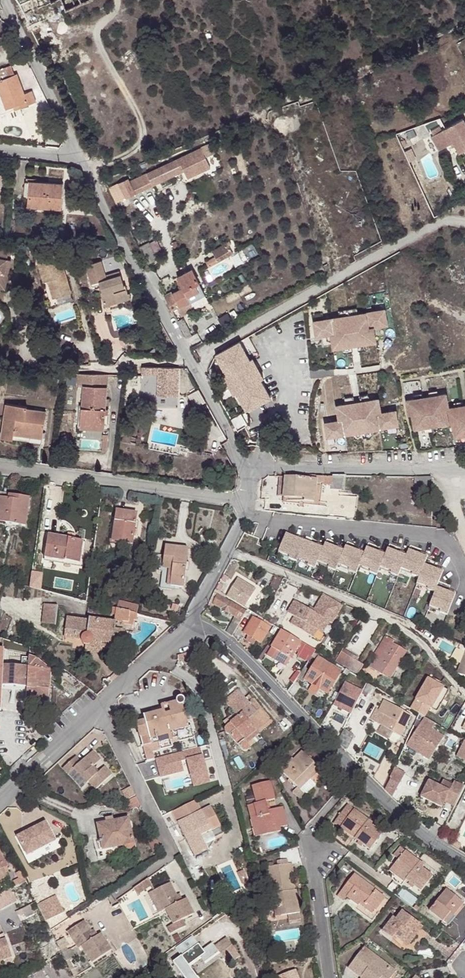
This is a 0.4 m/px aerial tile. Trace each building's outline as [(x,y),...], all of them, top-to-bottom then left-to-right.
[(8,65),(0,68),(0,98),(4,109),(17,104),(19,107),(35,101),(30,90),(23,93),(15,73),(12,74),(8,65)] [(463,119),(445,129),(454,143),(460,154),(464,151),(464,123),(463,119)] [(445,129),(431,137),(440,151),(454,143),(445,129)] [(201,148),(148,172),(154,185),(184,171),(189,168),(192,176),(210,167),(201,148)] [(192,176),(189,168),(184,171),(187,178),(192,176)] [(148,172),(129,180),(136,193),(154,185),(148,172)] [(129,178),(118,183),(125,198),(136,193),(129,180),(129,178)] [(31,194),(27,194),(26,205),(60,208),(62,183),(32,180),(31,194)] [(118,183),(109,188),(116,202),(125,198),(118,183)] [(149,243),(140,248),(148,264),(154,261),(157,259),(149,243)] [(234,254),(227,243),(212,251),(215,257),(218,263),(234,254)] [(9,249),(0,247),(0,282),(5,283),(9,267),(5,266),(8,254),(9,249)] [(62,277),(59,266),(55,251),(37,255),(44,282),(48,282),(52,298),(71,293),(66,276),(62,277)] [(215,257),(210,259),(213,265),(218,263),(215,257)] [(100,292),(103,305),(116,301),(115,299),(127,296),(124,286),(123,286),(120,276),(107,280),(102,262),(85,266),(90,284),(99,282),(102,292),(100,292)] [(182,288),(166,297),(173,311),(177,308),(190,302),(189,301),(184,291),(195,285),(199,283),(192,270),(177,278),(182,288)] [(201,295),(195,285),(184,291),(189,301),(201,295)] [(116,301),(103,305),(104,308),(128,301),(127,296),(115,299),(116,301)] [(194,310),(190,302),(177,308),(182,317),(194,310)] [(338,311),(339,317),(359,314),(358,307),(338,311)] [(339,317),(313,321),(316,336),(330,334),(333,348),(342,347),(351,345),(357,344),(366,343),(376,341),(374,327),(387,324),(385,309),(359,314),(339,317)] [(178,321),(185,335),(191,332),(183,318),(178,321)] [(185,335),(192,348),(198,345),(191,332),(185,335)] [(351,345),(342,347),(343,353),(352,351),(351,345)] [(254,366),(248,351),(221,363),(242,413),(249,410),(245,401),(256,396),(250,382),(242,386),(236,374),(254,366)] [(141,367),(141,374),(157,375),(157,395),(163,396),(172,396),(177,396),(177,368),(141,367)] [(79,374),(78,386),(83,387),(82,407),(81,423),(104,425),(108,375),(79,374)] [(205,402),(199,390),(188,396),(195,408),(205,402)] [(407,400),(409,415),(412,414),(415,429),(449,423),(449,424),(452,423),(455,438),(464,436),(464,411),(464,406),(450,408),(447,394),(429,396),(432,411),(426,412),(424,397),(407,400)] [(345,404),(336,406),(338,421),(325,423),(327,437),(353,433),(371,429),(398,424),(396,410),(381,413),(378,398),(369,400),(360,401),(354,402),(345,404)] [(5,407),(0,432),(0,441),(10,443),(11,437),(40,444),(45,418),(25,414),(25,411),(5,407)] [(82,407),(78,407),(77,427),(104,429),(104,425),(81,423),(82,407)] [(371,429),(353,433),(354,439),(372,436),(371,429)] [(314,481),(314,485),(330,486),(331,478),(308,475),(307,480),(314,481)] [(303,499),(313,500),(314,485),(314,481),(307,480),(284,478),(282,497),(303,499)] [(23,528),(29,497),(9,494),(8,500),(0,498),(0,523),(23,528)] [(110,543),(125,546),(129,514),(115,512),(110,543)] [(129,514),(125,546),(131,547),(136,515),(129,514)] [(79,542),(45,536),(40,560),(75,566),(79,542)] [(401,552),(374,543),(369,559),(388,566),(395,568),(401,552)] [(167,573),(167,577),(182,584),(188,552),(166,548),(162,571),(167,573)] [(388,566),(369,559),(362,579),(381,585),(388,566)] [(429,568),(405,567),(404,574),(429,576),(429,568)] [(257,587),(239,576),(228,593),(247,605),(257,587)] [(182,584),(167,577),(165,589),(181,592),(182,584)] [(381,585),(362,579),(360,586),(379,592),(381,585)] [(214,593),(210,603),(213,604),(212,605),(236,618),(241,620),(246,611),(214,593)] [(341,607),(323,595),(314,609),(313,612),(308,610),(294,601),(287,613),(294,617),(289,626),(308,635),(312,630),(321,618),(326,622),(329,624),(341,607)] [(60,609),(46,607),(43,626),(57,627),(60,609)] [(113,622),(132,627),(136,614),(116,609),(113,622)] [(262,619),(255,615),(252,618),(244,633),(248,636),(255,640),(259,643),(268,628),(268,627),(270,624),(262,619)] [(326,622),(321,618),(312,630),(317,633),(326,622)] [(70,619),(67,634),(75,636),(75,639),(85,641),(85,644),(86,645),(89,646),(90,646),(92,646),(94,644),(94,643),(102,644),(101,648),(122,651),(126,634),(118,632),(118,631),(92,626),(92,623),(70,619)] [(224,631),(231,636),(238,625),(231,620),(224,631)] [(93,621),(92,623),(92,626),(118,631),(119,625),(93,621)] [(309,648),(280,630),(269,647),(273,651),(269,657),(284,666),(293,651),(296,653),(295,655),(302,660),(309,648)] [(255,640),(248,636),(245,640),(253,644),(255,640)] [(373,655),(375,657),(378,658),(389,641),(391,643),(393,641),(385,636),(373,655)] [(378,658),(375,657),(369,668),(384,677),(390,669),(389,668),(391,664),(396,667),(406,652),(391,643),(389,641),(378,658)] [(90,646),(89,646),(88,651),(100,653),(101,648),(102,644),(94,643),(94,644),(92,646),(90,646)] [(309,648),(302,660),(303,661),(306,655),(309,657),(313,651),(309,648)] [(357,674),(362,665),(355,661),(357,658),(342,649),(335,661),(357,674)] [(23,692),(23,700),(50,702),(52,668),(42,659),(34,658),(33,668),(8,667),(9,650),(0,650),(0,710),(2,710),(3,691),(23,692)] [(456,674),(464,677),(464,650),(456,674)] [(335,664),(334,663),(329,660),(326,664),(317,659),(309,672),(304,679),(326,693),(339,673),(332,668),(335,664)] [(390,669),(384,677),(388,680),(396,667),(391,664),(389,668),(390,669)] [(302,683),(304,679),(309,672),(302,668),(295,679),(302,683)] [(439,686),(427,679),(410,709),(424,717),(429,708),(431,709),(443,688),(439,686)] [(354,684),(350,691),(356,695),(360,688),(354,684)] [(375,689),(367,684),(363,690),(371,695),(375,689)] [(449,691),(443,688),(431,709),(437,712),(449,691)] [(248,746),(246,744),(242,739),(255,729),(257,731),(268,721),(251,699),(247,702),(242,695),(228,706),(234,713),(237,717),(226,726),(224,727),(224,728),(224,730),(224,731),(224,733),(225,734),(226,734),(227,735),(241,750),(243,752),(244,753),(245,753),(246,752),(247,751),(248,750),(248,749),(248,748),(248,746)] [(171,743),(195,737),(192,726),(187,727),(182,706),(184,706),(186,705),(186,703),(186,701),(185,699),(184,697),(182,696),(180,696),(178,698),(177,699),(176,701),(176,702),(176,703),(156,708),(157,713),(136,719),(146,761),(154,759),(152,751),(171,747),(171,743)] [(384,700),(378,712),(384,716),(380,725),(399,736),(410,715),(384,700)] [(384,716),(378,712),(373,721),(380,725),(384,716)] [(222,722),(226,726),(237,717),(234,713),(222,722)] [(350,719),(345,727),(352,731),(357,724),(350,719)] [(423,719),(406,744),(429,759),(443,738),(431,730),(434,726),(423,719)] [(242,739),(246,744),(270,724),(268,721),(257,731),(255,729),(242,739)] [(344,730),(336,743),(343,750),(347,749),(353,737),(344,730)] [(451,734),(449,738),(457,742),(459,739),(451,734)] [(464,740),(456,755),(464,760),(464,740)] [(94,751),(102,760),(106,757),(97,748),(94,751)] [(96,766),(102,760),(94,751),(86,759),(80,753),(67,765),(73,770),(78,766),(91,780),(94,777),(101,785),(116,770),(109,762),(101,770),(96,766)] [(297,788),(292,792),(301,802),(306,797),(305,796),(299,790),(309,779),(319,769),(302,751),(281,772),(297,788)] [(401,772),(393,768),(383,790),(386,793),(390,796),(401,772)] [(316,785),(309,779),(299,790),(305,796),(316,785)] [(247,805),(250,820),(257,818),(261,836),(279,831),(278,827),(286,825),(282,807),(268,811),(265,801),(274,799),(269,781),(252,786),(254,794),(256,803),(247,805)] [(443,781),(439,787),(449,792),(452,785),(443,781)] [(453,807),(464,787),(454,782),(452,785),(449,792),(439,787),(428,782),(420,797),(441,808),(444,802),(453,807)] [(122,793),(126,802),(137,797),(133,788),(122,793)] [(256,803),(254,794),(245,797),(247,805),(256,803)] [(126,802),(131,811),(141,805),(137,797),(126,802)] [(179,802),(169,807),(173,814),(182,809),(179,802)] [(223,829),(212,808),(203,813),(198,802),(182,809),(173,814),(193,855),(215,844),(218,842),(216,839),(213,833),(223,829)] [(369,828),(372,824),(347,805),(333,823),(340,828),(342,825),(356,836),(354,839),(369,851),(380,836),(371,829),(369,828)] [(135,847),(136,845),(131,818),(116,821),(101,824),(99,825),(102,841),(96,842),(98,852),(99,851),(127,846),(128,847),(129,848),(131,849),(133,848),(135,847)] [(257,818),(250,820),(255,837),(261,836),(257,818)] [(19,839),(28,858),(57,844),(47,825),(19,839)] [(342,825),(340,828),(354,839),(356,836),(342,825)] [(216,839),(226,835),(223,829),(213,833),(216,839)] [(149,839),(156,853),(164,849),(156,835),(149,839)] [(196,860),(209,854),(215,844),(193,855),(196,860)] [(137,851),(136,845),(135,847),(133,848),(131,849),(129,848),(128,847),(127,846),(99,851),(100,858),(137,851)] [(9,877),(3,864),(6,864),(0,852),(0,881),(9,877)] [(404,852),(389,870),(394,874),(404,882),(406,880),(420,892),(432,877),(421,868),(423,865),(404,852)] [(269,877),(273,894),(276,894),(281,916),(288,915),(299,913),(295,890),(294,890),(291,891),(290,884),(288,873),(292,872),(290,863),(287,863),(286,859),(277,861),(277,865),(266,867),(267,877),(269,877)] [(358,906),(359,905),(360,902),(366,906),(367,905),(374,910),(375,911),(385,898),(354,874),(337,896),(344,901),(347,897),(358,906)] [(404,882),(394,874),(391,878),(401,886),(404,882)] [(134,885),(138,891),(153,881),(149,875),(134,885)] [(188,899),(186,900),(182,903),(178,896),(172,885),(155,894),(165,913),(169,911),(176,924),(196,913),(188,899)] [(0,895),(0,910),(16,902),(10,890),(0,895)] [(429,911),(443,922),(449,914),(452,917),(463,904),(446,890),(429,911)] [(165,913),(155,894),(151,896),(162,915),(165,913)] [(276,894),(273,894),(271,894),(275,917),(281,916),(276,894)] [(38,905),(45,920),(62,911),(54,895),(36,903),(38,905)] [(360,902),(359,905),(371,914),(374,910),(367,905),(366,906),(360,902)] [(393,936),(401,942),(408,934),(410,936),(419,925),(401,912),(395,920),(392,918),(381,931),(391,939),(393,936)] [(299,913),(288,915),(288,922),(300,920),(299,913)] [(449,914),(443,922),(446,925),(452,917),(449,914)] [(98,931),(94,933),(92,935),(88,930),(82,919),(66,929),(76,947),(80,944),(90,961),(109,948),(98,931)] [(408,934),(401,942),(407,947),(423,928),(419,925),(410,936),(408,934)] [(11,957),(3,933),(0,934),(0,961),(11,957)] [(191,962),(175,972),(178,977),(203,977),(202,977),(225,961),(229,966),(231,969),(244,959),(232,942),(211,956),(203,944),(187,955),(191,962)] [(360,977),(362,976),(365,977),(390,977),(395,972),(363,947),(348,968),(360,977)] [(202,977),(203,977),(212,977),(229,966),(225,961),(202,977)]
